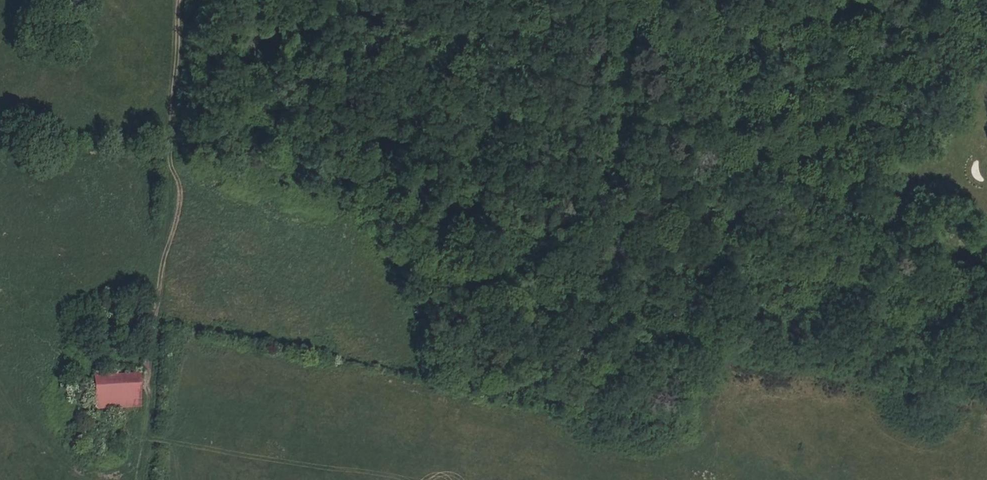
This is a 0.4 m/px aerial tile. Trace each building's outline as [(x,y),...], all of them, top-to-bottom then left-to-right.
[(136,374),(92,375),(93,407),(136,407),(136,374)]
